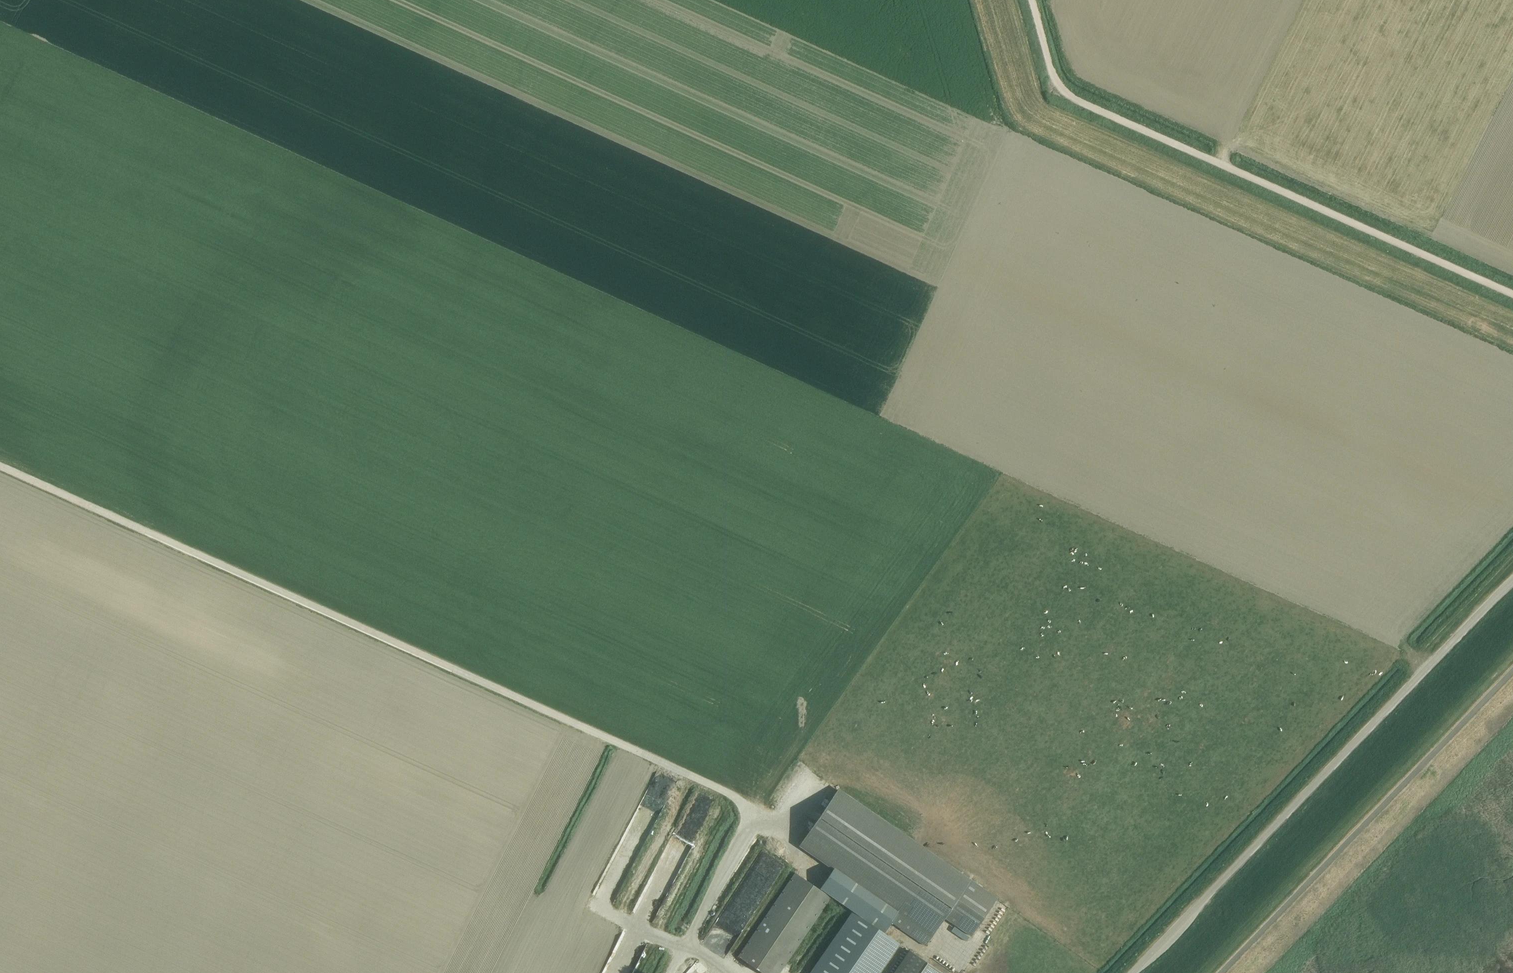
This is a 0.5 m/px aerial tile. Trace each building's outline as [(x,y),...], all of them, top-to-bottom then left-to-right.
[(839,791),(801,846),(809,851),(813,853),(835,869),(849,878),(835,899),(854,912),(884,933),(892,923),(925,946),(945,918),(971,936),(997,899),(847,797),(839,791)] [(762,972),(779,972),(831,897),(796,873),(739,957),(762,972)] [(900,944),(854,913),(813,972),(880,972),(900,944)] [(910,951),(894,972),(942,972),(910,951)]
